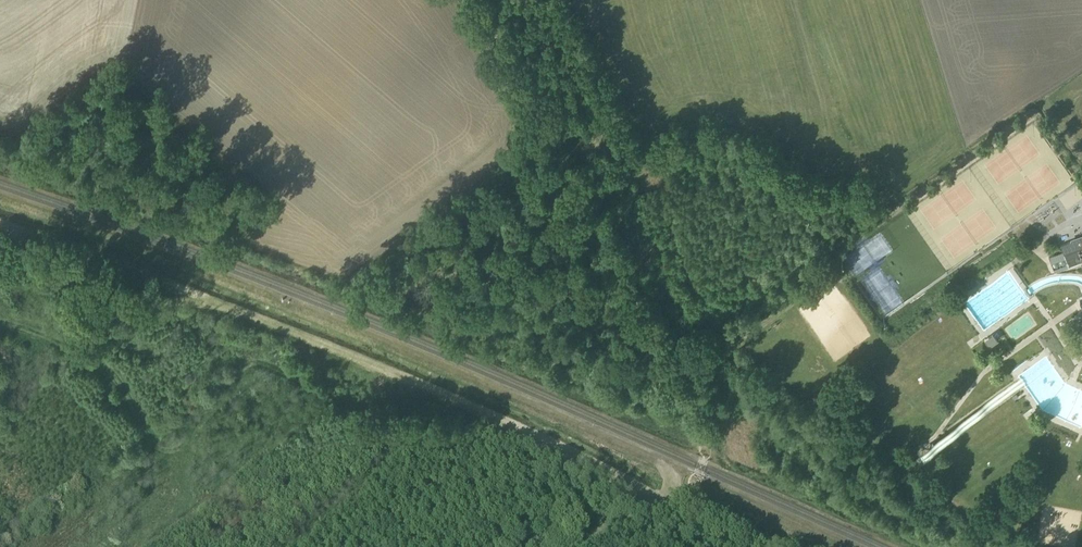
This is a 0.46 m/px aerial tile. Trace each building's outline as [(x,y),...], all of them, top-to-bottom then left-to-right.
[(1073,241),(1061,245),(1064,255),(1076,250),(1081,248),(1081,238),(1073,241)] [(1076,250),(1064,255),(1069,267),(1080,263),(1081,262),(1081,248),(1076,250)] [(1081,381),(1081,377),(1076,375),(1074,381),(1081,384),(1081,381)]
